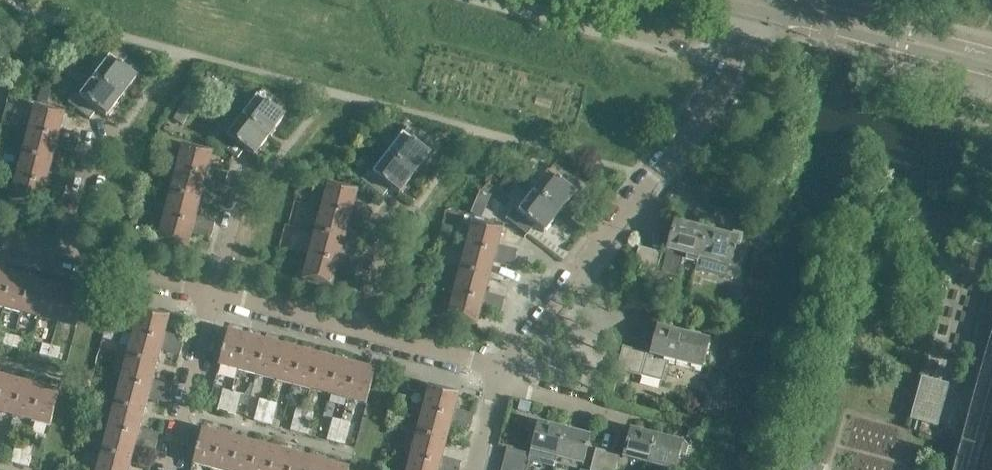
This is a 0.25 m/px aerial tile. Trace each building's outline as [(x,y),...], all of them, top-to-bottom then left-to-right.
[(136,78),(121,66),(127,58),(116,50),(110,58),(110,57),(94,77),(121,98),(136,78)] [(106,117),(121,98),(94,77),(80,96),(76,93),(68,103),(90,119),(97,110),(106,117)] [(284,117),(269,105),(274,98),(264,89),(257,97),(242,117),(269,137),(284,117)] [(59,139),(65,115),(35,107),(28,131),(59,139)] [(254,157),(269,137),(242,117),(228,136),(224,132),(216,142),(238,159),(245,150),(254,157)] [(422,149),(414,143),(420,135),(409,127),(403,135),(402,135),(388,154),(414,175),(429,155),(422,149)] [(52,163),(59,139),(28,131),(22,155),(52,163)] [(78,144),(80,136),(67,132),(65,141),(78,144)] [(420,135),(414,143),(422,149),(428,141),(420,135)] [(76,152),(78,144),(65,141),(62,149),(76,152)] [(207,178),(213,154),(183,146),(176,170),(207,178)] [(399,195),(414,175),(388,154),(373,174),(369,170),(361,180),(383,197),(390,188),(399,195)] [(46,187),(52,163),(22,155),(16,179),(46,187)] [(574,194),(558,182),(564,173),(554,165),(548,174),(547,173),(532,193),(559,213),(574,194)] [(200,202),(207,178),(176,170),(170,194),(200,202)] [(226,183),(228,175),(215,171),(213,180),(226,183)] [(40,211),(46,187),(16,179),(9,203),(40,211)] [(65,192),(67,183),(54,180),(52,188),(65,192)] [(223,192),(226,183),(213,180),(210,188),(223,192)] [(351,216),(358,192),(328,184),(321,208),(351,216)] [(63,200),(65,192),(52,188),(50,197),(63,200)] [(544,233),(559,213),(532,193),(518,212),(513,209),(506,219),(528,235),(535,226),(544,233)] [(194,226),(200,202),(170,194),(164,218),(194,226)] [(345,240),(351,216),(321,208),(315,232),(345,240)] [(370,221),(373,213),(360,210),(357,218),(370,221)] [(188,250),(194,226),(164,218),(157,242),(188,250)] [(368,230),(370,221),(357,218),(355,226),(368,230)] [(213,231),(215,223),(202,219),(200,227),(213,231)] [(496,255),(503,230),(473,222),(466,247),(496,255)] [(699,259),(706,231),(674,223),(667,250),(688,256),(686,260),(698,263),(699,259)] [(211,239),(213,231),(200,227),(198,236),(211,239)] [(441,228),(438,240),(450,243),(452,235),(451,231),(441,228)] [(730,267),(736,244),(740,245),(742,236),(733,233),(732,238),(706,231),(699,259),(730,267)] [(339,264),(345,240),(315,232),(309,256),(339,264)] [(490,279),(496,255),(466,247),(460,271),(490,279)] [(644,273),(651,250),(639,247),(633,270),(644,273)] [(515,260),(518,251),(505,248),(502,256),(515,260)] [(656,276),(662,253),(651,250),(644,273),(656,276)] [(332,288),(339,264),(309,256),(302,280),(332,288)] [(513,268),(515,260),(502,256),(500,264),(513,268)] [(358,269),(360,261),(347,257),(345,266),(358,269)] [(356,277),(358,269),(345,266),(343,274),(356,277)] [(484,302),(490,279),(460,271),(453,294),(484,302)] [(11,276),(0,273),(0,308),(3,309),(11,276)] [(21,313),(30,281),(11,276),(3,309),(21,313)] [(39,318),(48,286),(30,281),(21,313),(39,318)] [(58,323),(66,290),(48,286),(39,318),(58,323)] [(76,328),(85,295),(66,290),(58,323),(76,328)] [(477,327),(484,302),(453,294),(447,319),(477,327)] [(503,307),(505,299),(492,295),(490,304),(503,307)] [(501,316),(503,307),(490,304),(488,312),(501,316)] [(163,342),(170,318),(140,310),(133,334),(163,342)] [(676,362),(683,334),(657,327),(649,355),(676,362)] [(238,371),(246,338),(228,333),(223,349),(221,354),(222,355),(219,366),(238,371)] [(12,347),(15,337),(6,334),(3,345),(12,347)] [(157,366),(163,342),(133,334),(127,358),(157,366)] [(703,369),(710,342),(683,334),(676,362),(703,369)] [(182,347),(185,339),(172,335),(169,344),(182,347)] [(21,350),(23,339),(15,337),(12,347),(21,350)] [(256,375),(265,343),(246,338),(238,371),(256,375)] [(274,380),(283,348),(265,343),(256,375),(274,380)] [(49,357),(52,346),(43,344),(40,355),(49,357)] [(180,356),(182,347),(169,344),(167,352),(180,356)] [(58,359),(60,348),(52,346),(49,357),(58,359)] [(629,373),(635,349),(623,346),(617,370),(629,373)] [(293,385),(301,353),(283,348),(274,380),(293,385)] [(640,376),(646,353),(635,349),(629,373),(640,376)] [(311,390),(320,357),(301,353),(293,385),(311,390)] [(329,395),(338,362),(320,357),(311,390),(329,395)] [(151,390),(157,366),(127,358),(120,382),(151,390)] [(348,400),(356,367),(338,362),(329,395),(348,400)] [(366,405),(375,372),(356,367),(348,400),(366,405)] [(22,384),(4,379),(0,393),(0,413),(13,416),(22,384)] [(949,387),(921,380),(910,423),(938,430),(949,387)] [(144,414),(151,390),(120,382),(114,406),(144,414)] [(170,395),(172,386),(159,383),(157,391),(170,395)] [(32,421),(40,389),(22,384),(13,416),(32,421)] [(453,418),(459,394),(429,386),(423,410),(453,418)] [(51,426),(59,394),(40,389),(32,421),(51,426)] [(229,403),(232,392),(224,390),(221,400),(229,403)] [(167,403),(170,395),(157,391),(155,400),(167,403)] [(238,405),(241,394),(232,392),(229,403),(238,405)] [(266,412),(269,402),(260,399),(257,410),(266,412)] [(227,414),(229,403),(221,400),(218,411),(227,414)] [(275,415),(278,404),(269,402),(266,412),(275,415)] [(235,416),(238,407),(238,405),(229,403),(227,414),(235,416)] [(138,438),(144,414),(114,406),(108,429),(138,438)] [(302,422),(305,411),(297,409),(294,420),(302,422)] [(263,423),(266,412),(257,410),(254,421),(263,423)] [(447,442),(453,418),(423,410),(417,434),(447,442)] [(311,424),(314,414),(305,411),(302,422),(311,424)] [(272,426),(274,417),(275,415),(266,412),(263,423),(272,426)] [(472,424),(474,415),(461,412),(459,420),(472,424)] [(339,432),(342,421),(333,419),(330,429),(339,432)] [(300,433),(302,422),(294,420),(291,431),(300,433)] [(470,432),(472,424),(459,420),(457,429),(470,432)] [(348,434),(351,423),(342,421),(339,432),(348,434)] [(308,435),(311,426),(311,424),(302,422),(300,433),(308,435)] [(557,458),(564,430),(537,423),(530,451),(557,458)] [(132,461),(138,438),(108,429),(102,453),(132,461)] [(336,443),(339,432),(330,429),(327,440),(336,443)] [(584,465),(591,437),(564,430),(557,458),(584,465)] [(649,465),(656,437),(630,430),(622,457),(649,465)] [(157,442),(159,434),(146,431),(144,439),(157,442)] [(212,469),(220,436),(202,431),(197,447),(195,453),(196,453),(193,464),(212,469)] [(345,445),(347,436),(348,434),(339,432),(336,443),(345,445)] [(440,466),(447,442),(417,434),(410,458),(440,466)] [(239,441),(220,436),(212,469),(215,469),(231,469),(239,441)] [(683,444),(656,437),(649,465),(669,469),(676,469),(683,444)] [(155,451),(157,442),(144,439),(142,447),(155,451)] [(23,454),(26,443),(17,441),(14,452),(23,454)] [(257,446),(239,441),(231,469),(251,469),(257,446)] [(32,456),(35,445),(26,443),(23,454),(32,456)] [(275,451),(257,446),(251,469),(270,469),(275,451)] [(528,466),(531,454),(507,448),(504,460),(528,466)] [(608,452),(596,449),(590,469),(603,469),(608,452)] [(294,456),(275,451),(270,469),(290,469),(294,456)] [(20,465),(23,454),(14,452),(11,463),(20,465)] [(619,455),(608,452),(603,469),(615,469),(619,455)] [(132,461),(102,453),(97,469),(129,469),(132,461)] [(29,467),(32,456),(23,454),(20,465),(29,467)] [(312,461),(294,456),(290,469),(310,469),(312,461)] [(440,466),(410,458),(407,469),(439,469),(440,466)] [(462,463),(449,459),(447,468),(455,469),(460,469),(462,463)] [(796,469),(825,469),(826,466),(799,459),(796,469)] [(528,466),(504,460),(501,469),(526,469),(528,466)] [(330,466),(312,461),(310,469),(329,469),(330,466)]
